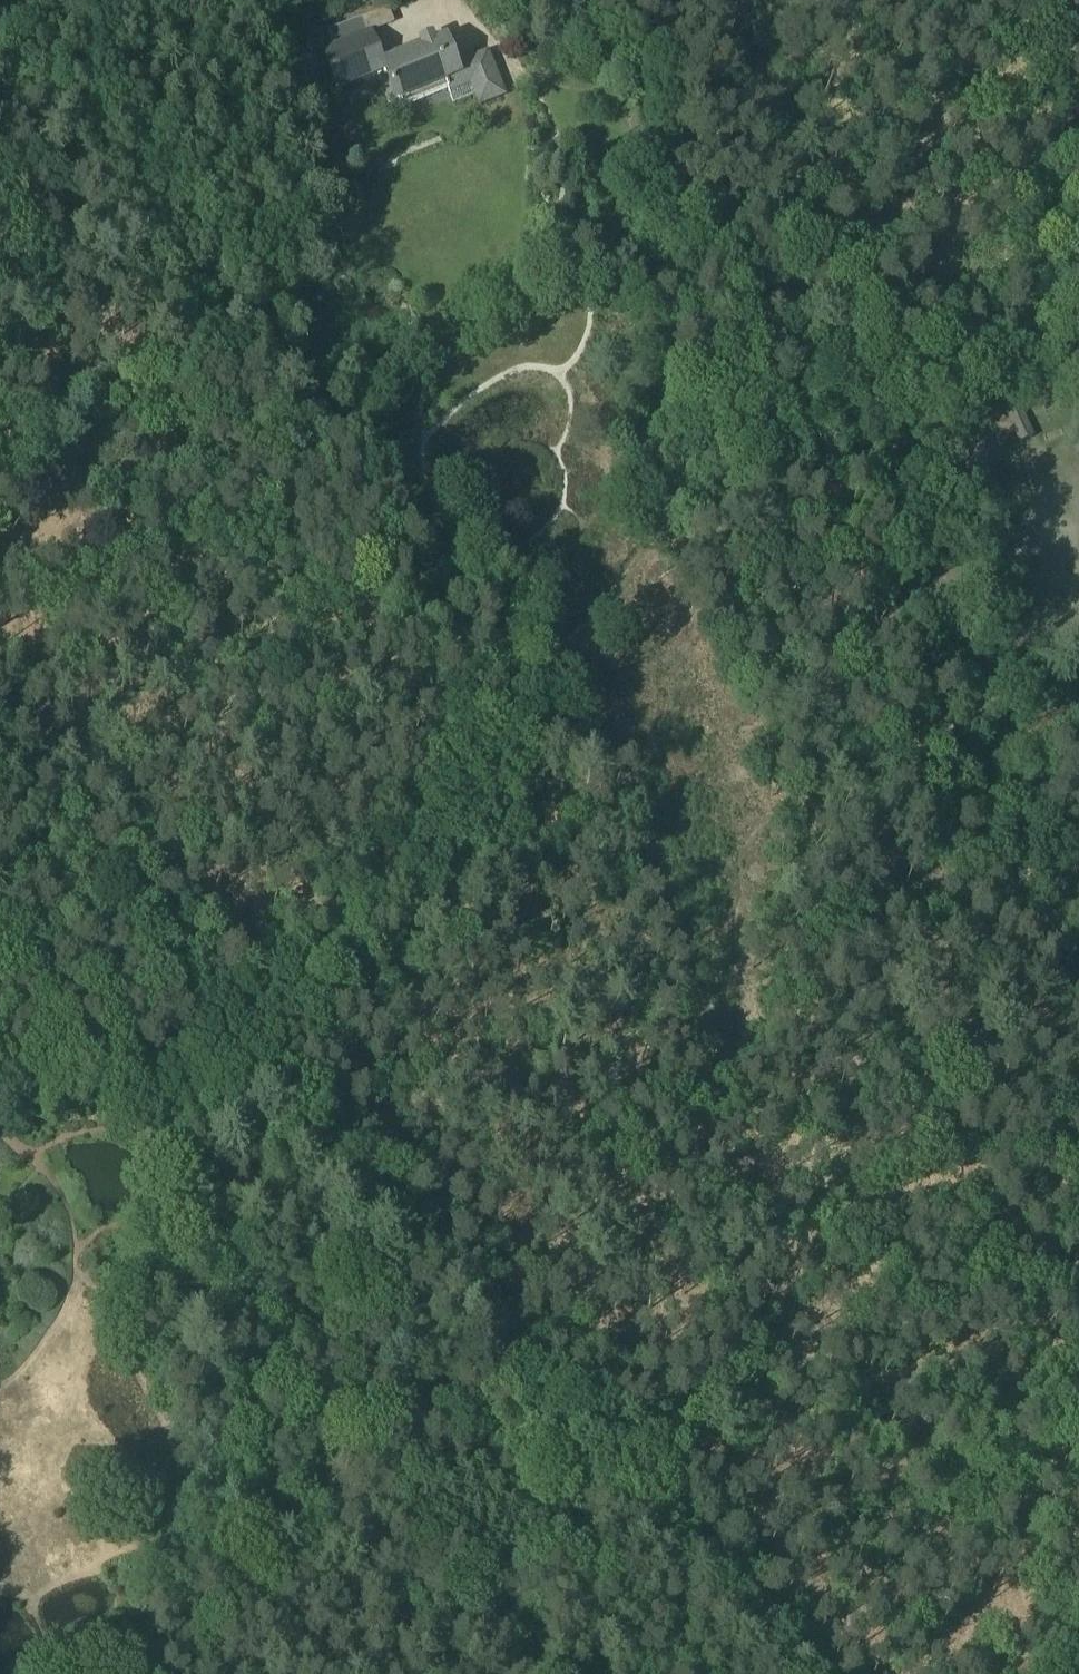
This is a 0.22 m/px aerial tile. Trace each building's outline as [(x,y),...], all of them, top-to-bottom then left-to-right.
[(335,51),(325,55),(339,88),(383,70),(387,79),(381,81),(391,105),(445,83),(453,104),(476,94),(481,105),(503,96),(487,57),(460,67),(450,41),(434,48),(432,42),(381,62),(371,37),(368,38),(335,51)] [(1019,444),(1033,436),(1018,403),(1003,410),(1019,444)]
